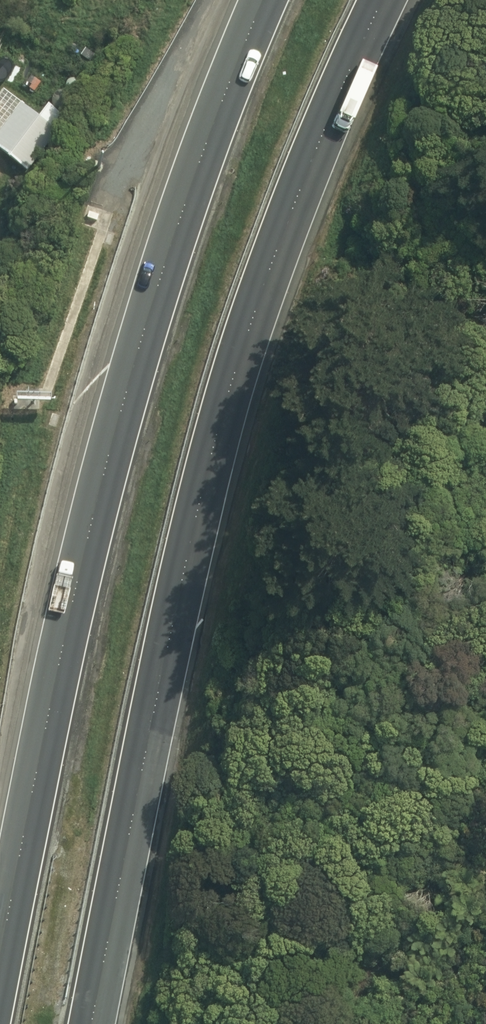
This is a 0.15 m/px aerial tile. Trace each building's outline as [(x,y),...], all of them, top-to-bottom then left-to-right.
[(0,128),(0,153),(23,170),(51,130),(19,103),(0,128)]
